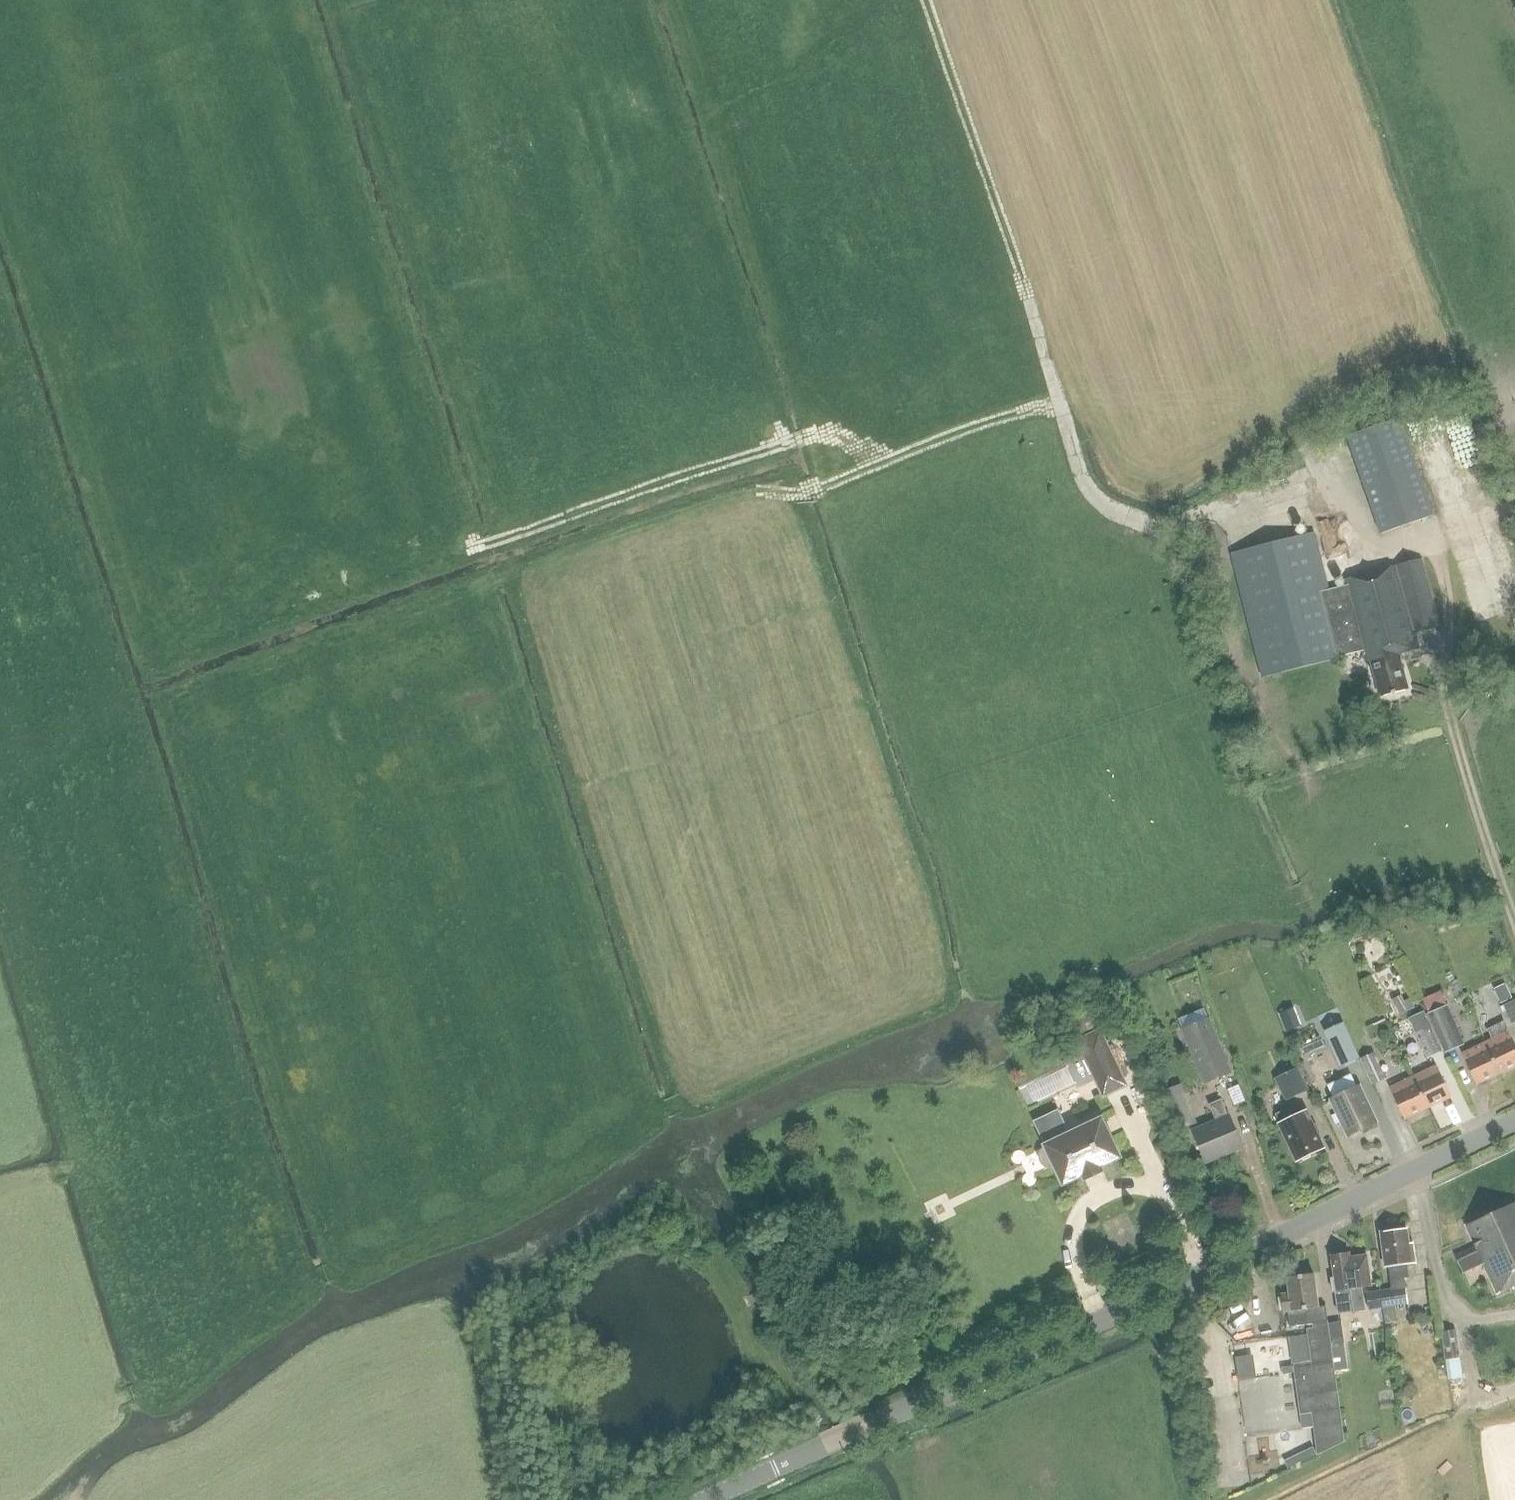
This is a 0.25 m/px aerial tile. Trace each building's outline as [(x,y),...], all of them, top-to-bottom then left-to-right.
[(1380,534),(1435,515),(1401,419),(1347,437),(1380,534)] [(1268,680),(1338,661),(1338,658),(1364,651),(1367,663),(1371,662),(1381,697),(1409,689),(1399,654),(1419,649),(1415,633),(1439,627),(1421,560),(1346,580),(1347,586),(1330,590),(1315,534),(1234,556),(1268,680)] [(1514,1022),(1514,1000),(1503,1006),(1511,1024),(1514,1022)] [(1078,1041),(1102,1030),(1108,1027),(1098,1006),(1067,1020),(1078,1041)] [(1445,1053),(1464,1044),(1447,1006),(1428,1014),(1445,1053)] [(1427,1059),(1442,1052),(1424,1011),(1408,1019),(1427,1059)] [(1205,1086),(1233,1074),(1210,1019),(1181,1031),(1205,1086)] [(1485,1043),(1500,1074),(1514,1066),(1514,1043),(1510,1033),(1509,1031),(1504,1034),(1500,1027),(1489,1033),(1492,1040),(1485,1043)] [(1102,1030),(1078,1041),(1076,1042),(1103,1099),(1129,1086),(1102,1030)] [(1347,1072),(1362,1065),(1351,1041),(1335,1048),(1347,1072)] [(1500,1074),(1485,1043),(1462,1054),(1477,1085),(1500,1074)] [(1373,1085),(1386,1079),(1374,1053),(1361,1060),(1373,1085)] [(1437,1065),(1412,1077),(1428,1108),(1452,1097),(1437,1065)] [(1296,1096),(1309,1090),(1298,1068),(1286,1074),(1296,1096)] [(1428,1108),(1412,1077),(1389,1087),(1405,1120),(1428,1108)] [(1178,1086),(1162,1092),(1166,1101),(1181,1095),(1178,1086)] [(1349,1137),(1377,1124),(1360,1087),(1331,1100),(1349,1137)] [(1207,1160),(1242,1145),(1231,1116),(1230,1117),(1222,1099),(1211,1104),(1219,1121),(1195,1131),(1207,1160)] [(1310,1154),(1324,1147),(1307,1111),(1300,1114),(1295,1105),(1277,1114),(1282,1123),(1281,1123),(1298,1159),(1301,1158),(1304,1159),(1309,1157),(1310,1154)] [(1105,1172),(1102,1165),(1121,1156),(1112,1137),(1103,1141),(1094,1122),(1046,1145),(1047,1146),(1046,1146),(1043,1150),(1041,1154),(1041,1159),(1043,1163),(1047,1166),(1051,1167),(1055,1167),(1057,1166),(1065,1183),(1081,1175),(1084,1181),(1105,1172)] [(1476,1247),(1468,1251),(1456,1256),(1461,1265),(1471,1260),(1474,1267),(1483,1263),(1498,1294),(1514,1286),(1514,1289),(1514,1288),(1514,1203),(1466,1226),(1476,1247)] [(1386,1268),(1388,1268),(1391,1289),(1383,1290),(1385,1308),(1397,1306),(1408,1304),(1404,1278),(1409,1278),(1407,1265),(1413,1264),(1416,1263),(1413,1242),(1410,1243),(1408,1228),(1381,1232),(1386,1268)] [(1362,1288),(1372,1286),(1367,1254),(1350,1257),(1350,1253),(1331,1256),(1335,1279),(1332,1279),(1334,1291),(1336,1291),(1339,1314),(1365,1310),(1362,1288)] [(1326,1305),(1319,1306),(1314,1273),(1289,1276),(1291,1293),(1281,1294),(1283,1311),(1289,1310),(1291,1326),(1315,1323),(1328,1322),(1326,1305)] [(1385,1308),(1383,1290),(1367,1293),(1370,1310),(1385,1308)] [(1397,1306),(1385,1308),(1387,1324),(1399,1322),(1397,1306)] [(1342,1442),(1334,1371),(1328,1324),(1328,1322),(1315,1323),(1316,1329),(1309,1330),(1313,1363),(1293,1366),(1299,1415),(1312,1414),(1317,1455),(1342,1442)] [(1328,1324),(1334,1371),(1347,1370),(1341,1322),(1328,1324)] [(1445,1361),(1460,1359),(1456,1330),(1441,1332),(1445,1361)] [(1241,1375),(1258,1374),(1255,1352),(1238,1353),(1241,1375)]
